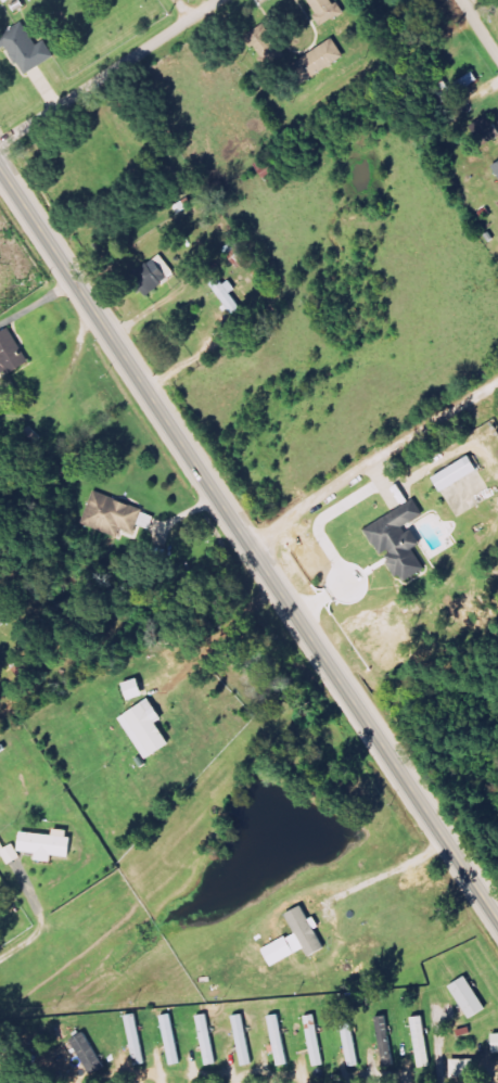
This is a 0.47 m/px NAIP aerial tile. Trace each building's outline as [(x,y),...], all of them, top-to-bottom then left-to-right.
[(327,27),(347,15),(337,0),(310,0),(327,27)] [(49,41),(40,46),(27,23),(0,38),(0,42),(5,50),(11,47),(28,76),(59,58),(49,41)] [(267,67),(287,58),(271,24),(251,33),(267,67)] [(349,57),(336,39),(297,65),(309,84),(349,57)] [(485,145),(497,139),(497,120),(495,115),(476,124),(485,145)] [(179,274),(163,254),(137,275),(152,295),(179,274)] [(227,285),(222,277),(213,284),(240,320),(249,313),(234,294),(240,289),(233,281),(227,285)] [(32,361),(13,328),(0,336),(0,380),(32,361)] [(483,473),(476,457),(436,475),(443,491),(483,473)] [(85,524),(123,538),(125,531),(137,536),(146,509),(97,491),(85,524)] [(369,527),(384,556),(389,553),(405,583),(430,570),(419,548),(424,545),(413,524),(428,516),(420,501),(369,527)] [(9,624),(0,611),(0,630),(9,624)] [(127,683),(133,700),(148,695),(142,678),(127,683)] [(174,744),(161,723),(167,719),(154,698),(123,719),(150,760),(174,744)] [(25,832),(23,851),(40,853),(39,860),(56,862),(56,855),(72,857),(76,831),(58,829),(57,836),(25,832)] [(17,844),(8,849),(2,837),(0,838),(0,853),(4,851),(11,865),(24,858),(17,844)] [(276,966),(308,949),(312,957),(329,949),(319,929),(324,927),(318,917),(313,920),(306,906),(289,914),(299,933),(267,949),(276,966)] [(489,1011),(473,976),(455,985),(471,1019),(489,1011)] [(129,1016),(139,1066),(149,1064),(139,1014),(129,1016)] [(171,1065),(182,1064),(177,1014),(166,1016),(171,1065)] [(210,1066),(220,1063),(210,1014),(200,1016),(210,1066)] [(256,1064),(247,1014),(236,1016),(244,1066),(256,1064)] [(272,1017),(281,1066),(292,1064),(282,1015),(272,1017)] [(307,1017),(317,1067),(328,1065),(318,1015),(307,1017)] [(345,1016),(350,1067),(361,1066),(356,1015),(345,1016)] [(379,1018),(388,1068),(399,1066),(390,1016),(379,1018)] [(435,1066),(427,1016),(414,1018),(423,1068),(435,1066)] [(92,1075),(106,1069),(91,1033),(77,1039),(92,1075)] [(455,1078),(478,1078),(478,1060),(455,1060),(455,1078)]
